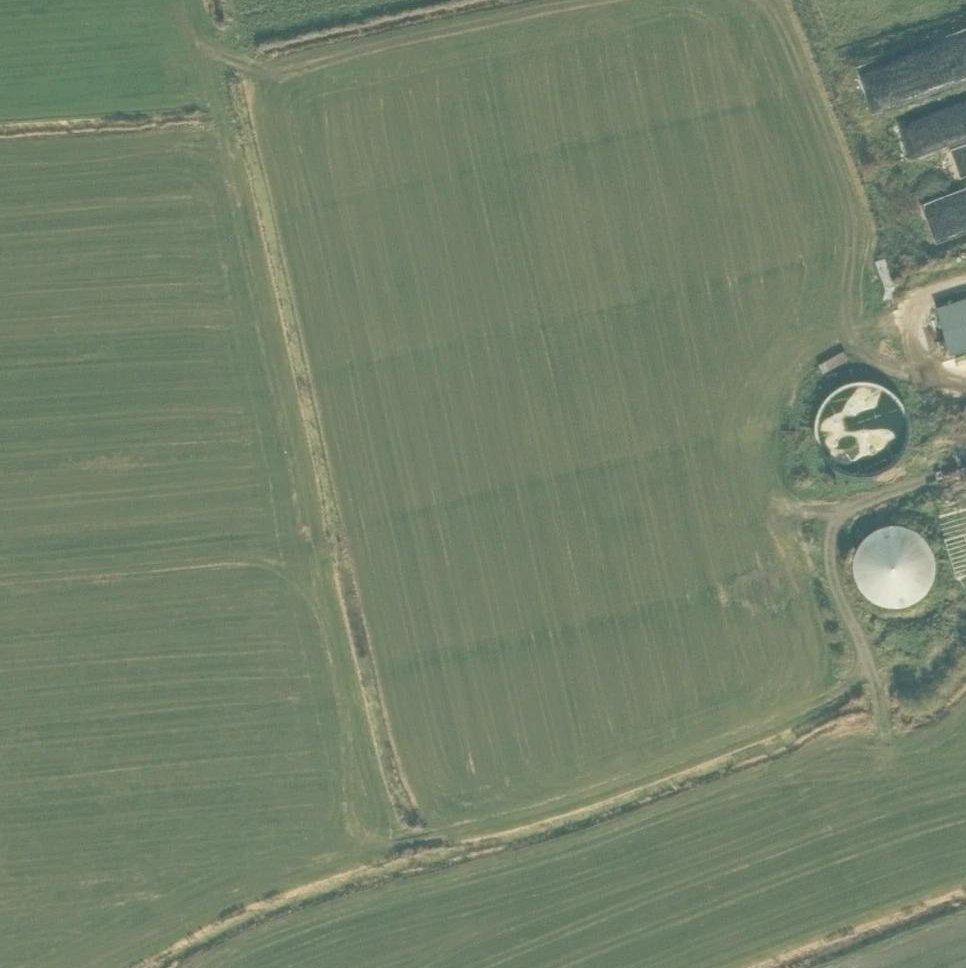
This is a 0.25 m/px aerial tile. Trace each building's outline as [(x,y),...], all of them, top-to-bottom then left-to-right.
[(922,202),(935,242),(965,232),(965,187),(922,202)] [(965,346),(965,295),(937,303),(950,350),(965,346)] [(939,515),(957,577),(965,574),(965,507),(939,515)]
